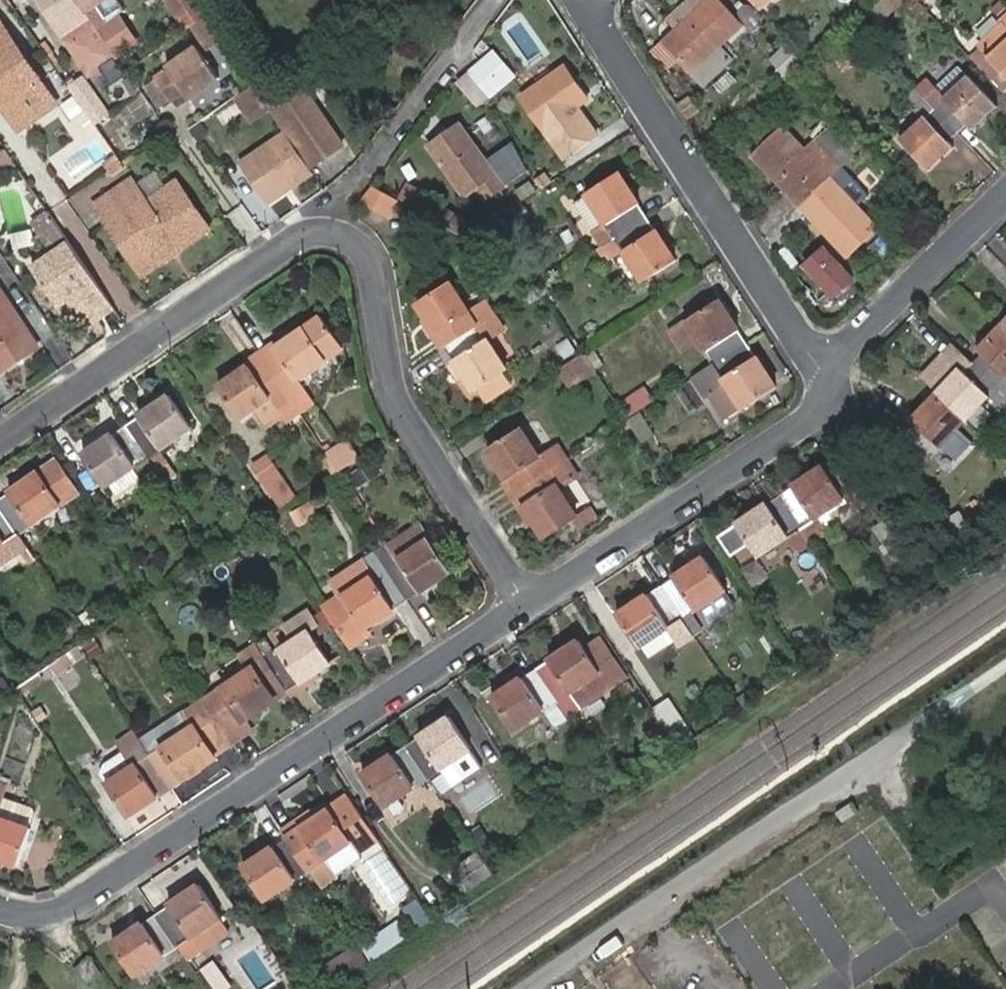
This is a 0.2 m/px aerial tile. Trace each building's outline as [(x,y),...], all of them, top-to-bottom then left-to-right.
[(80,0),(42,0),(92,74),(118,56),(114,49),(97,24),(88,12),(80,0)] [(88,12),(99,4),(105,0),(80,0),(88,12)] [(208,12),(200,0),(174,0),(185,16),(192,11),(198,20),(208,12)] [(676,28),(662,41),(692,74),(706,61),(703,58),(740,24),(726,7),(719,0),(706,0),(695,10),(699,14),(679,31),(676,28)] [(726,7),(740,24),(744,28),(763,11),(762,9),(754,0),(735,0),(726,7)] [(762,9),(772,0),(754,0),(762,9)] [(99,4),(88,12),(97,24),(108,18),(99,4)] [(695,10),(676,28),(679,31),(699,14),(695,10)] [(108,18),(97,24),(114,49),(124,42),(108,18)] [(19,128),(42,112),(28,92),(43,81),(0,20),(0,100),(19,128)] [(703,58),(706,61),(744,28),(740,24),(703,58)] [(980,49),(1005,77),(1005,26),(980,49)] [(769,64),(790,77),(803,55),(783,42),(769,64)] [(169,68),(155,77),(170,100),(184,91),(190,99),(220,78),(198,45),(167,65),(169,68)] [(510,79),(491,56),(472,72),(491,95),(510,79)] [(584,89),(567,65),(524,95),(567,157),(599,134),(580,105),(576,101),(577,95),(584,89)] [(68,75),(98,118),(110,110),(84,73),(80,76),(75,70),(68,75)] [(294,70),(261,92),(286,130),(307,161),(340,139),(294,70)] [(472,72),(459,83),(479,106),(491,95),(472,72)] [(967,75),(943,96),(945,99),(969,78),(967,75)] [(155,77),(140,86),(155,109),(170,100),(155,77)] [(936,107),(957,131),(966,123),(967,125),(978,115),(981,118),(994,104),(969,78),(945,99),(943,96),(929,81),(920,90),(936,107)] [(57,102),(43,81),(28,92),(42,112),(57,102)] [(580,105),(590,98),(584,89),(577,95),(576,101),(580,105)] [(83,184),(92,197),(129,173),(77,94),(60,106),(81,138),(52,157),(74,190),(83,184)] [(140,136),(159,118),(136,95),(118,113),(140,136)] [(978,115),(967,125),(972,130),(996,107),(994,104),(981,118),(978,115)] [(947,140),(957,131),(936,107),(925,118),(900,141),(926,168),(940,155),(938,152),(949,141),(947,140)] [(900,141),(925,118),(922,115),(897,138),(900,141)] [(431,144),(467,196),(479,187),(487,199),(505,187),(461,124),(431,144)] [(801,152),(804,148),(783,126),(780,129),(801,152)] [(785,194),(797,206),(830,176),(838,169),(811,142),(804,148),(801,152),(780,129),(750,156),(766,174),(769,171),(787,191),(785,194)] [(289,189),(313,171),(307,161),(286,130),(241,162),(264,196),(284,183),(289,189)] [(954,147),(949,141),(938,152),(940,155),(926,168),(928,170),(954,147)] [(0,149),(0,165),(12,157),(4,146),(0,149)] [(766,174),(785,194),(787,191),(769,171),(766,174)] [(615,236),(647,215),(639,204),(636,206),(625,190),(628,188),(618,172),(587,192),(608,224),(615,236)] [(830,176),(797,206),(810,220),(813,218),(830,236),(827,240),(845,258),(875,231),(840,193),(843,190),(830,176)] [(174,241),(178,248),(210,226),(178,180),(147,201),(133,180),(97,205),(143,272),(167,256),(162,250),(174,241)] [(414,206),(423,189),(408,181),(399,198),(414,206)] [(284,183),(264,196),(269,203),(289,189),(284,183)] [(401,201),(376,187),(366,201),(392,216),(401,201)] [(639,204),(628,188),(625,190),(636,206),(639,204)] [(878,228),(843,190),(840,193),(875,231),(878,228)] [(47,209),(33,219),(54,250),(69,240),(47,209)] [(441,219),(466,233),(471,225),(446,210),(441,219)] [(657,231),(647,215),(615,236),(624,250),(645,280),(676,260),(666,245),(662,247),(653,233),(657,231)] [(813,218),(810,220),(827,240),(830,236),(813,218)] [(602,245),(615,236),(608,224),(594,232),(602,245)] [(666,245),(657,231),(653,233),(662,247),(666,245)] [(624,250),(615,236),(602,245),(611,258),(624,250)] [(114,307),(69,240),(54,250),(28,269),(54,308),(64,302),(82,328),(114,307)] [(167,256),(178,248),(174,241),(162,250),(167,256)] [(822,251),(804,268),(832,299),(851,282),(822,251)] [(445,346),(495,314),(487,301),(470,312),(450,282),(418,303),(427,317),(430,314),(439,328),(436,331),(445,346)] [(1,369),(38,345),(0,289),(0,368),(1,369)] [(715,364),(747,343),(740,331),(736,334),(726,319),(729,316),(719,300),(688,320),(700,339),(715,364)] [(430,314),(427,317),(436,331),(439,328),(430,314)] [(503,327),(495,314),(445,346),(455,360),(459,358),(468,372),(464,374),(474,389),(507,368),(487,338),(503,327)] [(275,346),(262,355),(299,409),(311,401),(296,379),(343,348),(322,315),(290,336),(292,341),(279,350),(275,346)] [(740,331),(729,316),(726,319),(736,334),(740,331)] [(688,320),(671,331),(684,350),(700,339),(688,320)] [(1001,325),(999,323),(974,348),(980,352),(990,341),(988,339),(1001,325)] [(1005,396),(1005,377),(1005,376),(1005,375),(1005,331),(1001,325),(988,339),(990,341),(980,352),(981,354),(973,363),(1005,396)] [(290,336),(275,346),(279,350),(292,341),(290,336)] [(756,357),(747,343),(715,364),(692,379),(704,397),(727,382),(744,408),(776,387),(765,371),(762,373),(753,360),(756,357)] [(972,363),(955,346),(946,355),(964,372),(972,363)] [(552,369),(564,388),(592,370),(579,351),(552,369)] [(299,409),(262,355),(247,364),(251,368),(236,378),(233,374),(217,384),(239,417),(270,396),(286,418),(299,409)] [(1001,409),(1005,404),(1005,396),(973,363),(972,363),(964,372),(946,355),(922,379),(934,390),(939,395),(964,420),(986,396),(989,398),(1001,409)] [(765,371),(756,357),(753,360),(762,373),(765,371)] [(459,358),(455,360),(464,374),(468,372),(459,358)] [(247,364),(233,374),(236,378),(251,368),(247,364)] [(640,390),(619,404),(627,416),(648,402),(640,390)] [(939,395),(934,390),(908,417),(911,420),(925,404),(928,407),(939,395)] [(140,414),(126,423),(147,453),(190,425),(169,395),(154,405),(155,408),(142,417),(140,414)] [(928,457),(938,447),(964,420),(939,395),(928,407),(925,404),(911,420),(914,424),(905,433),(928,457)] [(967,422),(989,398),(986,396),(964,420),(967,422)] [(154,405),(140,414),(142,417),(155,408),(154,405)] [(940,449),(967,422),(964,420),(938,447),(940,449)] [(126,423),(125,424),(112,433),(114,436),(100,445),(98,443),(83,453),(103,483),(147,453),(126,423)] [(564,461),(556,447),(539,457),(521,428),(488,447),(498,463),(501,461),(510,476),(507,478),(515,492),(564,461)] [(112,433),(98,443),(100,445),(114,436),(112,433)] [(335,476),(363,457),(349,438),(322,456),(335,476)] [(166,451),(151,458),(161,483),(177,476),(166,451)] [(274,452),(253,461),(275,508),(296,499),(274,452)] [(501,461),(498,463),(507,478),(510,476),(501,461)] [(564,461),(515,492),(524,506),(527,504),(536,517),(532,519),(543,536),(575,516),(557,487),(574,476),(564,461)] [(793,485),(779,494),(810,543),(823,535),(812,518),(843,497),(823,465),(806,476),(809,480),(796,488),(793,485)] [(0,499),(0,504),(19,532),(63,503),(41,472),(26,481),(29,485),(14,495),(11,491),(0,499)] [(806,476),(793,485),(796,488),(809,480),(806,476)] [(26,481),(11,491),(14,495),(29,485),(26,481)] [(810,543),(779,494),(765,503),(767,507),(753,516),(751,512),(736,522),(757,554),(786,535),(798,552),(810,543)] [(298,527),(320,514),(311,500),(290,513),(298,527)] [(765,503),(751,512),(753,516),(767,507),(765,503)] [(0,504),(0,545),(19,532),(0,504)] [(527,504),(524,506),(532,519),(536,517),(527,504)] [(417,522),(384,545),(395,560),(428,538),(417,522)] [(384,545),(375,551),(408,599),(421,590),(418,585),(432,576),(434,581),(449,571),(428,538),(395,560),(384,545)] [(408,599),(375,551),(366,556),(331,580),(363,629),(379,618),(376,613),(389,605),(392,609),(408,599)] [(660,585),(680,616),(724,588),(703,556),(688,567),(690,571),(676,579),(674,576),(660,585)] [(688,567),(674,576),(676,579),(690,571),(688,567)] [(421,590),(434,581),(432,576),(418,585),(421,590)] [(638,644),(680,616),(660,585),(646,594),(648,598),(634,606),(632,603),(618,613),(638,644)] [(646,594),(632,603),(634,606),(648,598),(646,594)] [(379,618),(392,609),(389,605),(376,613),(379,618)] [(265,659),(287,692),(303,682),(301,678),(314,669),(316,673),(332,663),(311,630),(265,659)] [(554,701),(560,710),(573,701),(577,708),(609,687),(577,641),(561,651),(563,655),(551,663),(549,659),(534,670),(554,701)] [(561,651),(549,659),(551,663),(563,655),(561,651)] [(274,700),(287,692),(265,659),(201,701),(227,740),(249,726),(245,719),(260,709),(257,705),(272,696),(274,700)] [(303,682),(316,673),(314,669),(301,678),(303,682)] [(512,729),(554,701),(534,670),(521,678),(522,681),(510,690),(508,686),(491,698),(512,729)] [(521,678),(508,686),(510,690),(522,681),(521,678)] [(260,709),(274,700),(272,696),(257,705),(260,709)] [(674,697),(656,705),(674,744),(692,735),(674,697)] [(210,751),(227,740),(201,701),(183,713),(193,727),(148,756),(169,787),(183,777),(181,775),(196,765),(199,767),(214,757),(210,751)] [(560,710),(564,716),(577,708),(573,701),(560,710)] [(419,737),(404,745),(425,778),(469,748),(448,717),(432,728),(434,731),(422,739),(419,737)] [(432,728),(419,737),(422,739),(434,731),(432,728)] [(155,797),(169,787),(148,756),(132,732),(115,744),(121,752),(103,765),(98,773),(127,816),(143,805),(141,803),(154,793),(155,797)] [(425,778),(404,745),(390,755),(393,759),(380,768),(377,763),(361,774),(383,807),(425,778)] [(390,755),(377,763),(380,768),(393,759),(390,755)] [(183,777),(199,767),(196,765),(181,775),(183,777)] [(143,805),(155,797),(154,793),(141,803),(143,805)] [(360,856),(377,844),(346,795),(312,819),(314,822),(301,831),(297,829),(284,837),(306,869),(349,840),(360,856)] [(0,854),(0,860),(17,865),(23,867),(34,830),(33,829),(38,813),(36,809),(3,798),(0,797),(0,854)] [(312,819),(297,829),(301,831),(314,822),(312,819)] [(263,897),(306,869),(284,837),(271,846),(274,850),(260,859),(257,856),(241,866),(263,897)] [(271,846),(257,856),(260,859),(274,850),(271,846)] [(381,852),(364,863),(388,899),(405,887),(381,852)] [(155,914),(176,945),(186,960),(200,950),(190,936),(221,916),(200,884),(184,894),(187,898),(172,907),(169,905),(155,914)] [(184,894),(169,905),(172,907),(187,898),(184,894)] [(133,975),(176,945),(155,914),(141,924),(143,927),(130,935),(128,933),(112,943),(133,975)] [(141,924),(128,933),(130,935),(143,927),(141,924)] [(75,970),(86,986),(101,976),(90,960),(75,970)]
